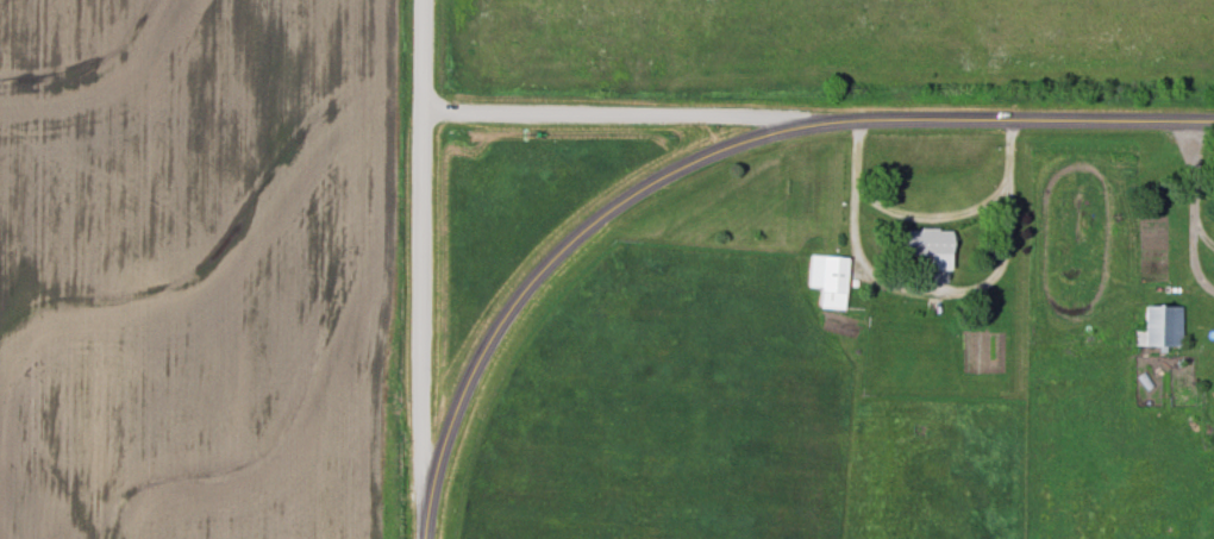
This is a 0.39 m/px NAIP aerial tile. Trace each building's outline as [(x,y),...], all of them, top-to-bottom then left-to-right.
[(930,272),(954,272),(954,232),(906,232),(906,258),(930,258),(930,272)] [(845,311),(849,259),(810,257),(807,289),(820,290),(819,309),(845,311)] [(1181,349),(1181,308),(1144,308),(1144,331),(1131,331),(1131,349),(1181,349)]
